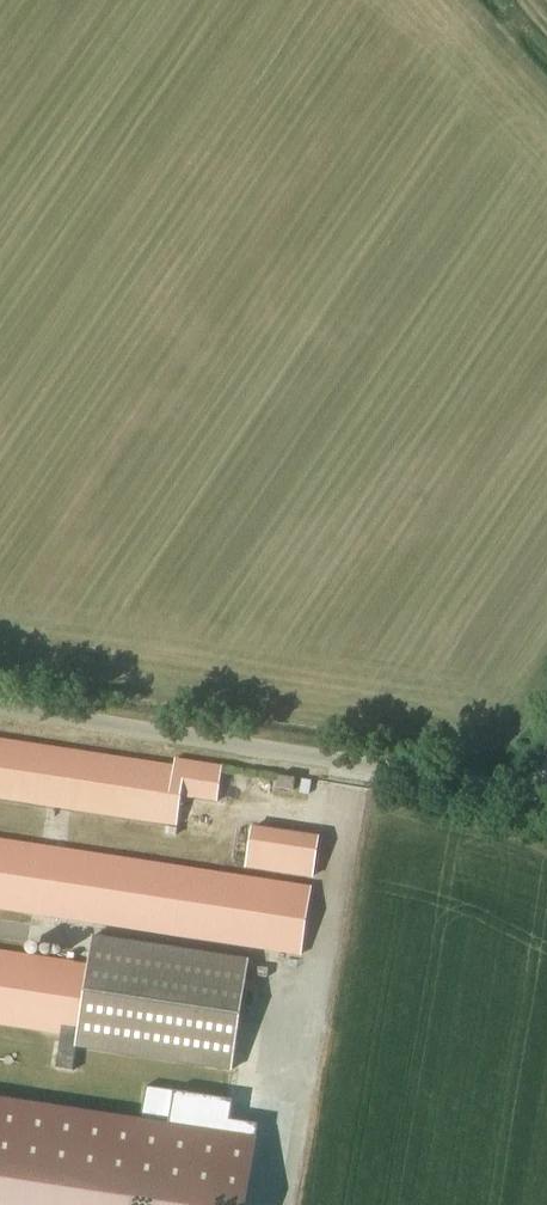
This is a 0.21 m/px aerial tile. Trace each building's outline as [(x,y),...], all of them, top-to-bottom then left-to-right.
[(0,739),(0,797),(178,824),(182,795),(217,801),(222,766),(176,759),(175,766),(0,739)] [(294,790),(296,777),(279,774),(277,787),(294,790)] [(314,875),(320,837),(252,827),(246,865),(314,875)] [(302,953),(312,887),(0,839),(0,907),(302,953)] [(57,1066),(74,1068),(75,1056),(77,1046),(232,1070),(249,959),(93,936),(88,964),(0,951),(0,1023),(61,1032),(57,1066)] [(258,1135),(0,1095),(0,1204),(247,1204),(258,1135)]
